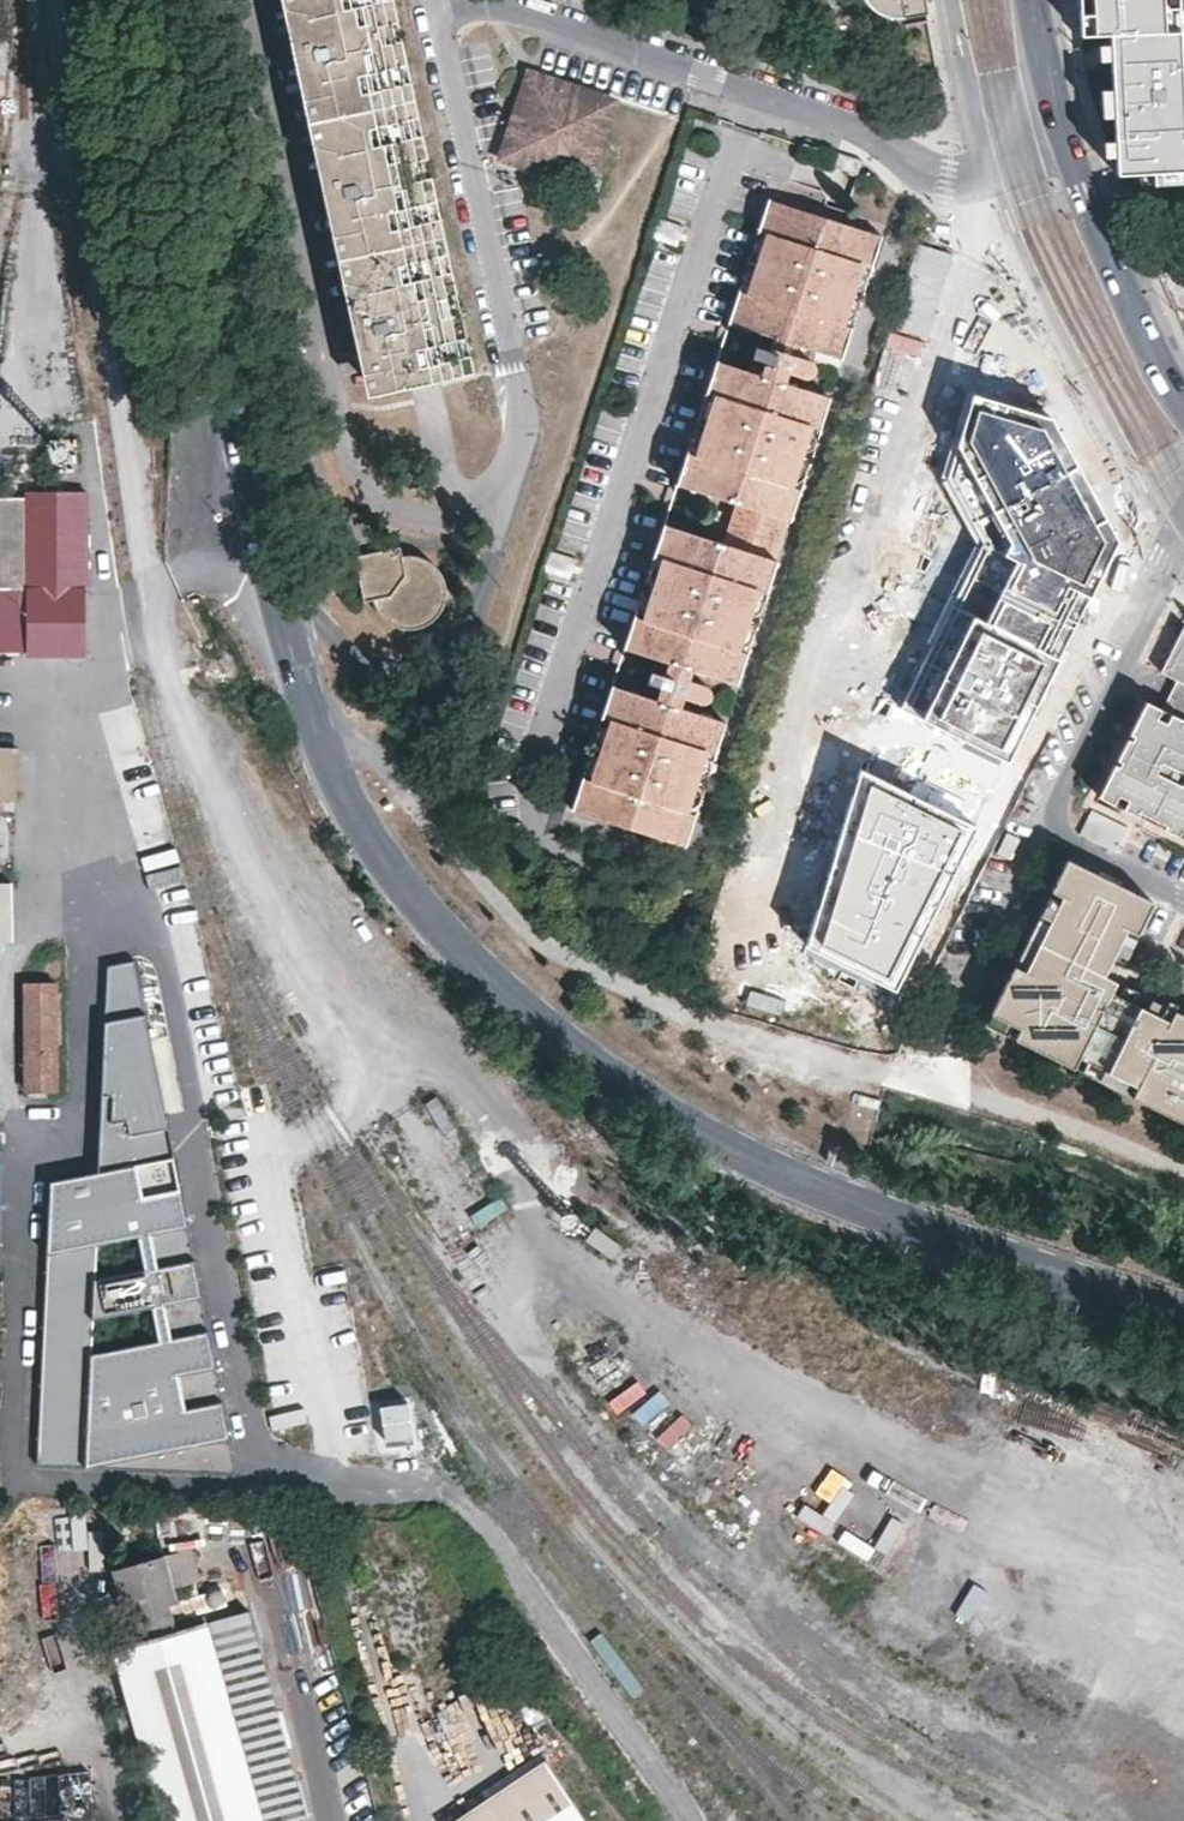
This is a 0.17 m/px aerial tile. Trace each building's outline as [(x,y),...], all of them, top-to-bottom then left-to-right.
[(304,0),(293,0),(304,46),(314,44),(304,0)] [(394,0),(304,0),(314,44),(304,46),(306,55),(308,67),(319,65),(345,181),(334,184),(336,193),(338,204),(349,202),(374,319),(364,321),(366,329),(368,342),(379,339),(393,398),(478,379),(394,0)] [(928,20),(925,0),(861,0),(863,3),(866,8),(870,13),(875,18),(881,21),(887,23),(893,24),(905,24),(928,20)] [(1182,0),(1081,0),(1084,39),(1112,39),(1119,179),(1183,178),(1183,38),(1182,0)] [(345,181),(319,65),(308,67),(334,184),(345,181)] [(583,199),(611,112),(536,87),(528,91),(502,172),(583,199)] [(594,783),(580,779),(570,811),(684,848),(725,723),(679,709),(683,698),(697,702),(701,703),(705,702),(708,701),(709,698),(709,695),(709,692),(708,689),(704,687),(688,682),(691,672),(737,686),(776,563),(772,562),(785,520),(790,521),(828,398),(783,384),(786,374),(802,378),(805,378),(808,378),(811,375),(813,373),(813,371),(813,368),(812,366),(810,363),(807,361),(791,356),(794,346),(840,361),(880,237),(766,200),(756,230),(769,235),(750,297),(736,292),(725,324),(766,337),(762,348),(755,347),(751,358),(758,360),(754,374),(713,362),(704,394),(718,398),(699,458),(684,453),(678,472),(674,485),(734,504),(721,545),(661,526),(651,556),(666,561),(646,623),(632,618),(622,649),(662,662),(657,675),(651,673),(648,684),(654,686),(650,699),(610,686),(599,719),(614,724),(594,783)] [(374,319),(349,202),(338,204),(364,321),(374,319)] [(769,235),(756,230),(736,292),(750,297),(769,235)] [(393,398),(379,339),(368,342),(382,400),(393,398)] [(899,709),(1010,761),(1117,543),(1050,419),(969,391),(940,482),(974,546),(899,709)] [(704,394),(684,453),(699,458),(718,398),(704,394)] [(27,499),(0,499),(0,658),(27,658),(85,657),(83,493),(27,494),(27,499)] [(447,577),(440,566),(432,558),(419,554),(406,555),(403,544),(379,550),(356,555),(360,576),(365,597),(365,601),(375,599),(383,616),(391,624),(397,627),(404,628),(407,630),(414,627),(421,628),(432,624),(442,615),(446,606),(448,598),(450,590),(447,577)] [(651,556),(632,618),(646,623),(666,561),(651,556)] [(1144,704),(1121,748),(1141,758),(1138,764),(1118,755),(1094,805),(1143,829),(1157,801),(1163,804),(1149,832),(1183,849),(1183,629),(1182,627),(1168,655),(1172,656),(1169,662),(1165,660),(1158,675),(1175,683),(1160,712),(1144,704)] [(27,658),(0,658),(0,678),(27,678),(27,658)] [(599,719),(580,779),(594,783),(614,724),(599,719)] [(1138,764),(1141,758),(1121,748),(1118,755),(1138,764)] [(16,803),(18,750),(0,749),(0,802),(16,803)] [(974,827),(859,769),(803,951),(895,993),(974,827)] [(1149,832),(1163,804),(1157,801),(1143,829),(1149,832)] [(1130,826),(1093,808),(1081,834),(1117,852),(1130,826)] [(1170,1019),(1164,1029),(1162,1028),(1141,1018),(1126,1010),(1106,1001),(1112,990),(1099,984),(1099,983),(1091,979),(1095,971),(1103,975),(1106,971),(1109,964),(1122,937),(1132,942),(1149,910),(1115,894),(1117,890),(1096,880),(1095,884),(1062,868),(1047,900),(1057,905),(1024,972),(1020,979),(1010,974),(986,1022),(1008,1032),(1015,1036),(1010,1047),(1069,1076),(1074,1065),(1083,1070),(1104,1080),(1124,1090),(1132,1094),(1127,1105),(1183,1133),(1183,1026),(1170,1019)] [(0,880),(0,941),(11,941),(12,880),(0,880)] [(1024,972),(1057,905),(1047,900),(1013,967),(1024,972)] [(1119,969),(1132,942),(1122,937),(1109,964),(1119,969)] [(57,1174),(37,1461),(236,1466),(137,958),(113,964),(103,1166),(57,1174)] [(1103,975),(1095,971),(1091,979),(1099,983),(1103,975)] [(55,984),(23,985),(24,1094),(55,1093),(55,984)] [(1126,1010),(1131,999),(1112,990),(1106,1001),(1126,1010)] [(1162,1028),(1167,1018),(1146,1007),(1141,1018),(1162,1028)] [(1008,1032),(986,1022),(981,1033),(1002,1043),(1008,1032)] [(1099,1091),(1104,1080),(1083,1070),(1078,1080),(1099,1091)] [(1118,1100),(1124,1090),(1104,1080),(1099,1091),(1118,1100)] [(620,1243),(593,1224),(584,1238),(611,1257),(620,1243)] [(206,1617),(176,1626),(173,1617),(183,1613),(179,1600),(174,1582),(202,1574),(193,1543),(165,1551),(111,1567),(122,1605),(125,1615),(133,1613),(139,1636),(132,1639),(113,1644),(111,1645),(129,1706),(115,1710),(143,1802),(155,1798),(161,1820),(264,1820),(206,1617)] [(122,1605),(103,1610),(113,1644),(132,1639),(125,1615),(122,1605)] [(249,1605),(206,1617),(264,1820),(292,1820),(309,1816),(249,1605)] [(450,1820),(586,1820),(544,1758),(450,1820)]
